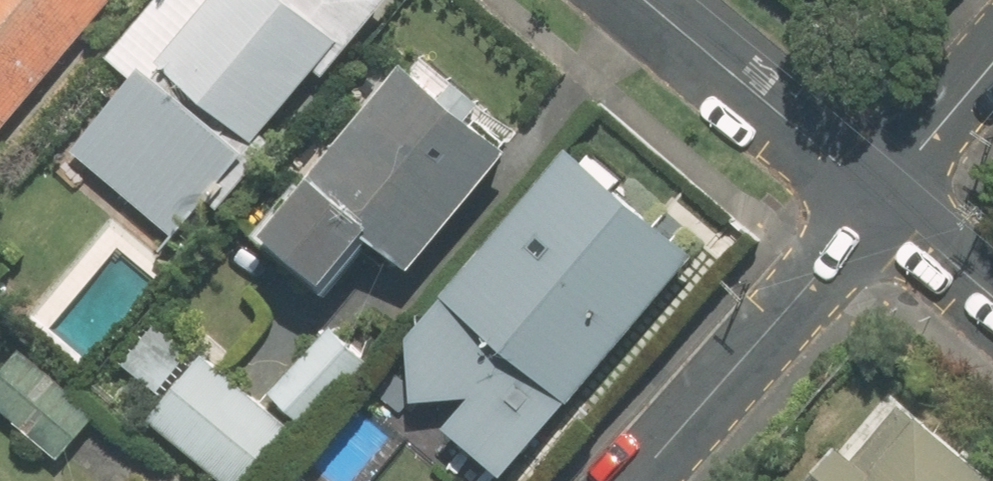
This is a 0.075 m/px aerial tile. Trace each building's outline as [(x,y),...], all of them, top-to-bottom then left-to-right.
[(115,0),(0,0),(0,134),(115,0)] [(383,0),(160,0),(109,60),(131,79),(71,149),(179,240),(383,0)] [(412,271),(510,149),(404,64),(264,238),(327,288),(369,236),(412,271)] [(503,479),(693,257),(572,154),(405,348),(415,401),(467,401),(443,428),(503,479)] [(331,326),(270,394),(310,429),(370,361),(331,326)] [(60,460),(98,419),(24,350),(0,376),(0,405),(60,460)] [(223,480),(253,480),(296,429),(205,354),(150,421),(223,480)] [(900,402),(852,460),(835,446),(806,480),(992,480),(992,478),(900,402)]
